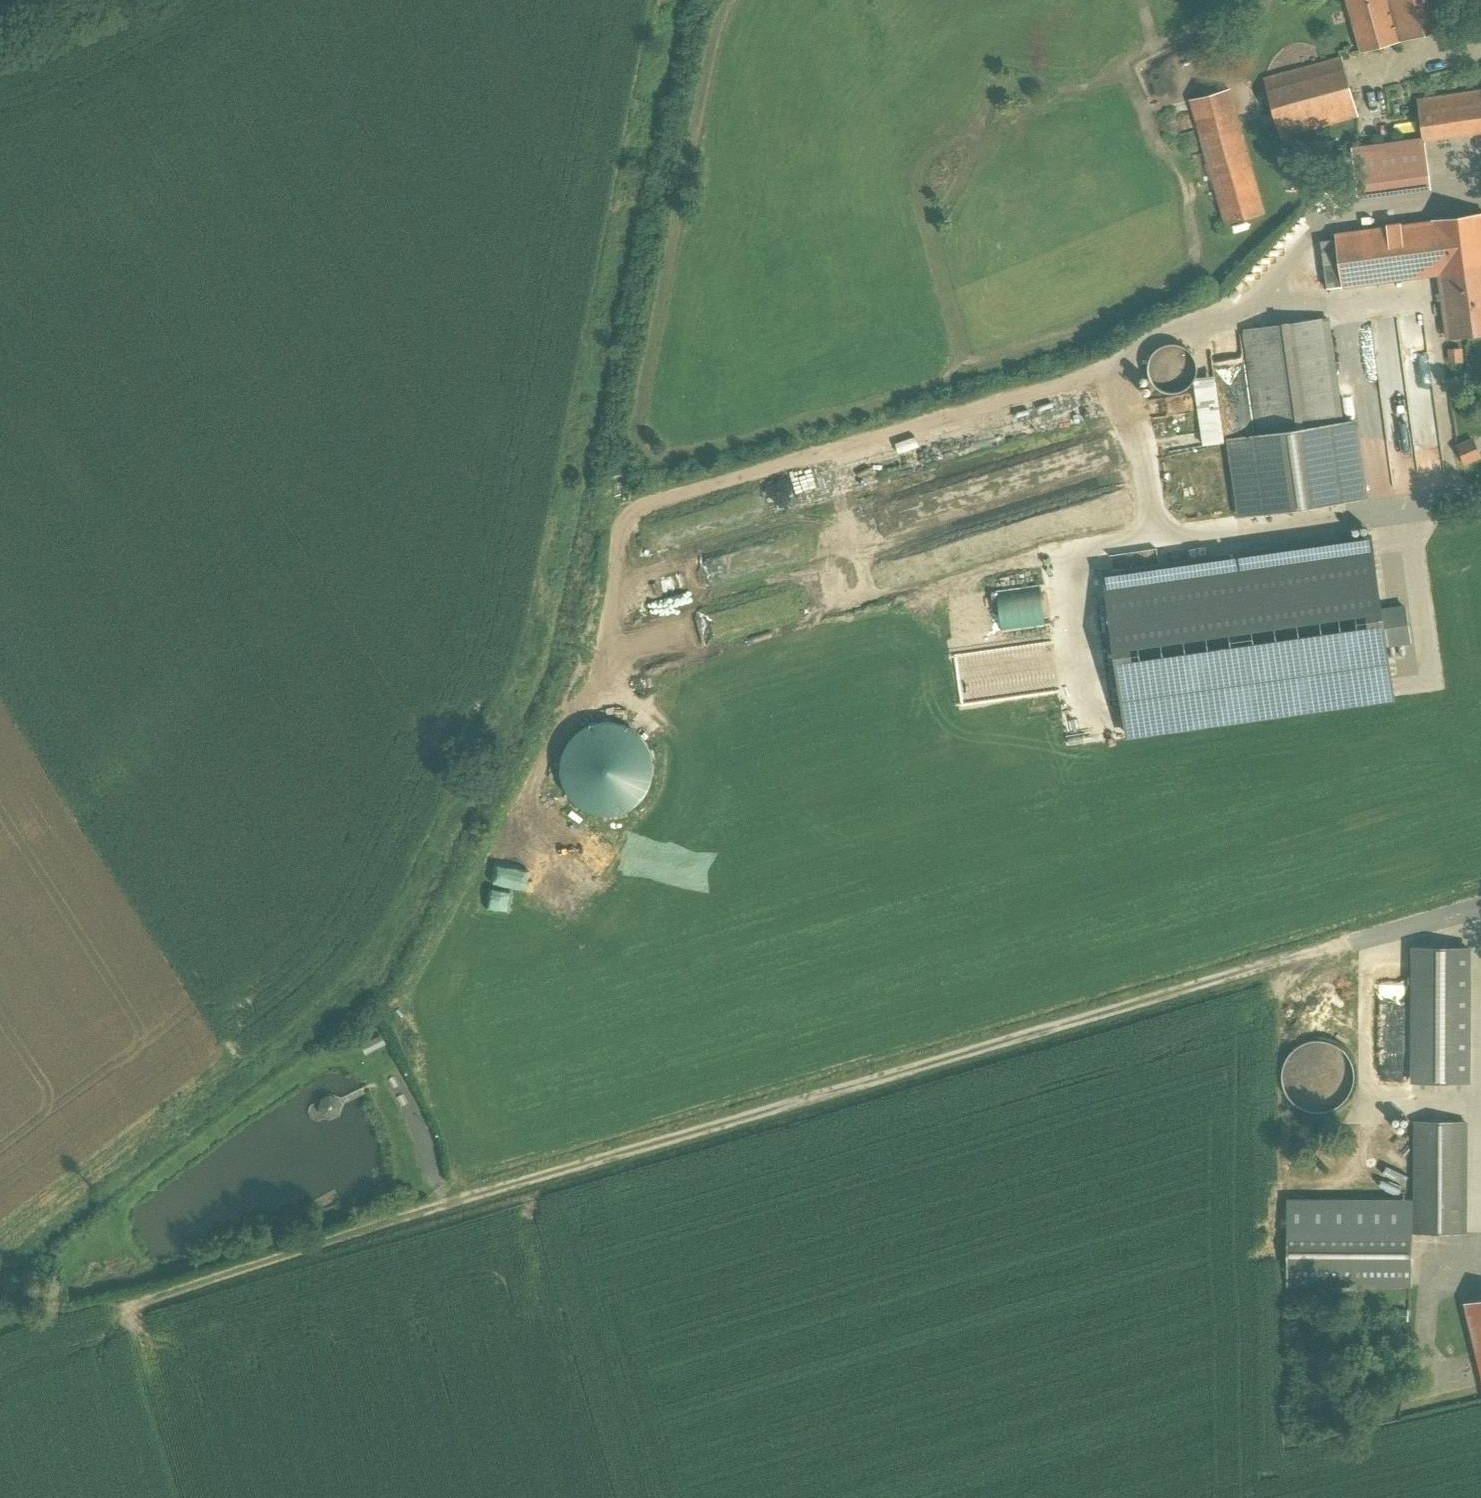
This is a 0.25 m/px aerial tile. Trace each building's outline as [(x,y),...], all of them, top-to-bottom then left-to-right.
[(1403,42),(1390,0),(1349,0),(1364,53),(1403,42)] [(1403,42),(1454,28),(1446,0),(1390,0),(1403,42)] [(1342,65),(1261,83),(1277,152),(1358,133),(1342,65)] [(1356,141),(1360,192),(1434,184),(1429,141),(1480,132),(1480,90),(1420,98),(1426,133),(1356,141)] [(1222,93),(1182,104),(1220,231),(1260,220),(1222,93)] [(1442,273),(1480,268),(1480,214),(1338,235),(1346,287),(1442,273)] [(1327,261),(1287,266),(1290,294),(1330,289),(1327,261)] [(1442,273),(1451,340),(1480,335),(1480,268),(1442,273)] [(1331,313),(1239,326),(1240,333),(1253,421),(1222,426),(1234,515),(1357,498),(1331,313)] [(1367,542),(1102,582),(1124,742),(1394,701),(1367,542)] [(578,730),(565,741),(558,757),(556,773),(559,790),(568,804),(582,815),(597,820),(612,820),(627,815),(640,806),(649,794),(654,779),(654,763),(649,749),(640,736),(627,727),(611,722),(594,723),(578,730)] [(1464,1083),(1465,950),(1405,949),(1403,1083),(1464,1083)] [(1311,1039),(1298,1042),(1288,1048),(1283,1053),(1278,1064),(1277,1080),(1281,1091),(1288,1100),(1298,1106),(1308,1109),(1320,1108),(1331,1103),(1340,1095),(1345,1086),(1347,1074),(1345,1063),(1339,1052),(1334,1047),(1323,1041),(1311,1039)] [(312,1104),(323,1125),(349,1112),(337,1090),(312,1104)] [(1463,1124),(1410,1124),(1410,1235),(1462,1235),(1463,1124)] [(1406,1281),(1407,1200),(1290,1199),(1289,1280),(1406,1281)] [(1465,1305),(1480,1370),(1480,1301),(1465,1305)]
